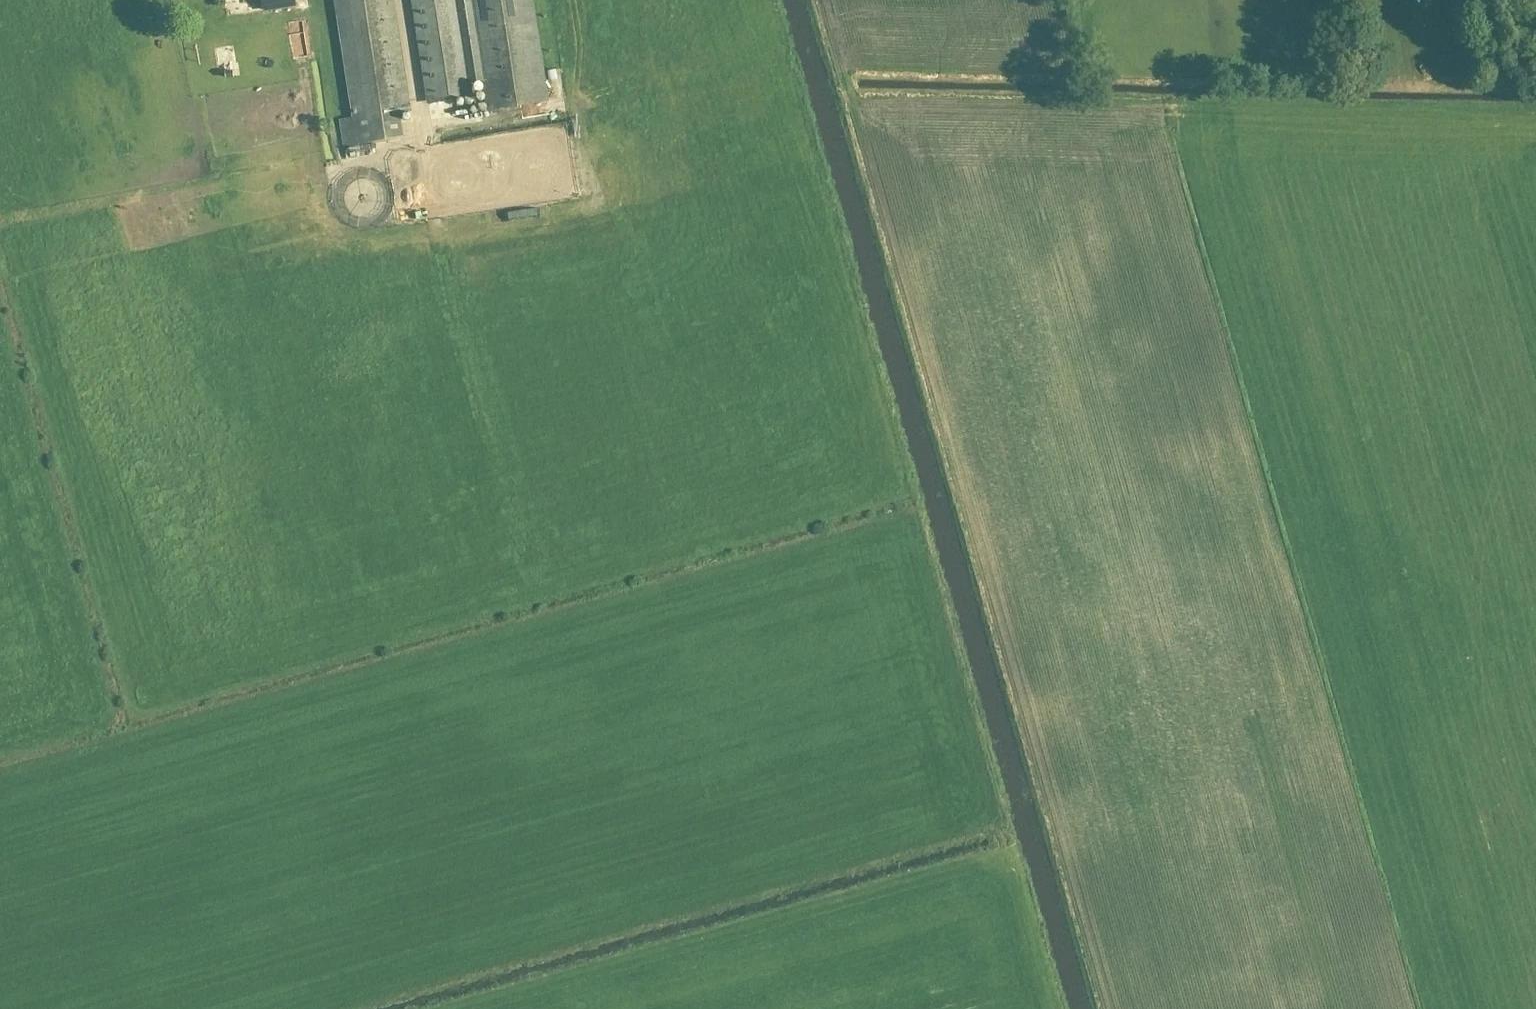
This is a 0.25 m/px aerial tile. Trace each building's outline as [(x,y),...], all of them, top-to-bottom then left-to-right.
[(262,13),(293,9),(292,0),(260,0),(262,13)] [(391,0),(334,0),(352,121),(339,123),(343,150),(402,141),(399,124),(401,124),(400,116),(408,115),(391,0)] [(427,108),(471,103),(468,85),(482,83),(486,114),(545,105),(530,0),(411,0),(427,108)] [(305,21),(286,24),(292,59),(310,56),(305,21)]
